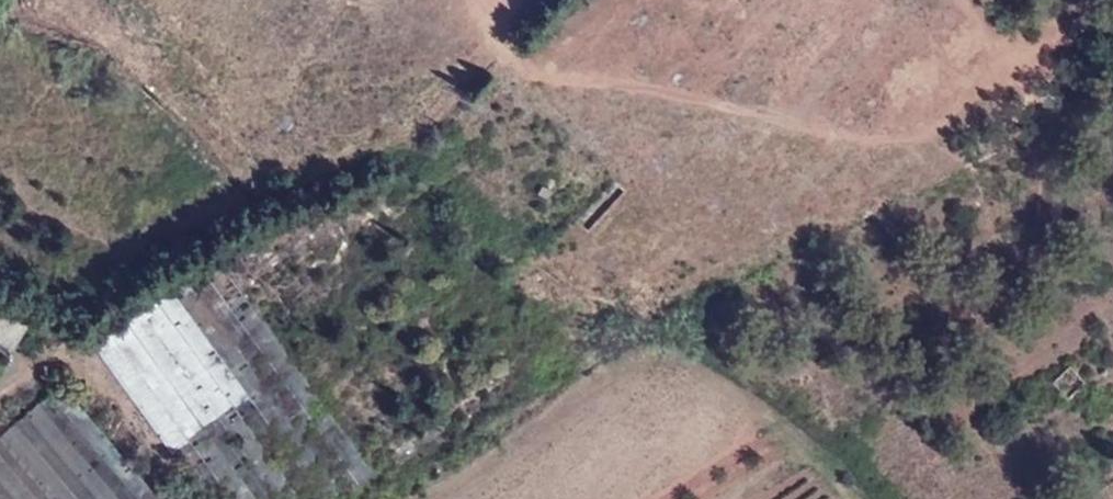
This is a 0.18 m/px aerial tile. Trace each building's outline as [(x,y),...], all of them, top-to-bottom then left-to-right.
[(211,498),(337,498),(374,472),(225,270),(196,291),(186,277),(97,342),(211,498)] [(32,319),(0,300),(0,341),(14,349),(32,319)] [(1054,384),(1070,400),(1087,382),(1071,366),(1054,384)] [(61,383),(0,436),(0,498),(159,498),(61,383)]
